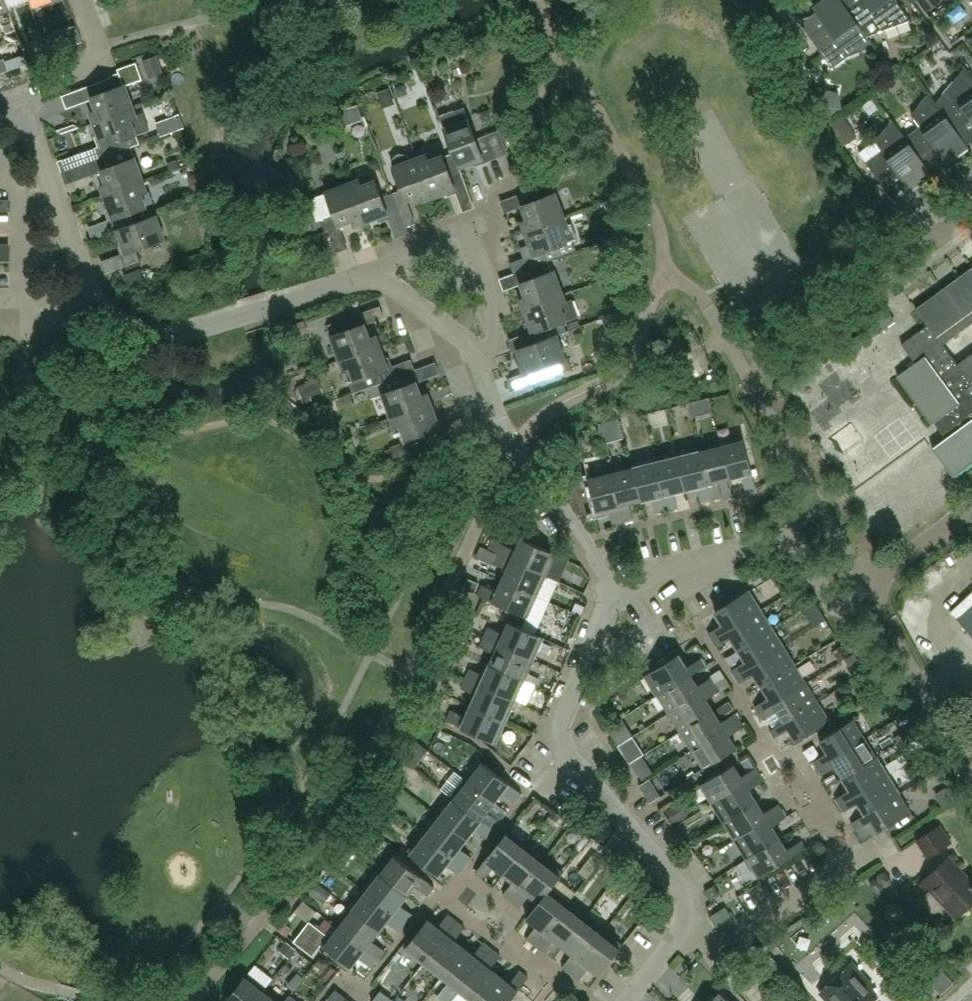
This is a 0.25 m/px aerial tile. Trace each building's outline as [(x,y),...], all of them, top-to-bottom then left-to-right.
[(811,37),(825,56),(833,68),(850,57),(874,48),(876,50),(876,49),(868,37),(867,38),(848,11),(849,11),(840,0),(827,0),(815,9),(816,11),(827,26),(811,37)] [(868,37),(911,21),(912,23),(913,23),(896,0),(864,0),(849,11),(848,11),(867,38),(868,37)] [(942,0),(918,0),(926,12),(942,1),(942,0)] [(77,26),(66,30),(71,45),(82,41),(77,26)] [(157,56),(144,61),(150,77),(163,73),(157,56)] [(96,122),(134,108),(127,86),(144,80),(137,63),(118,70),(120,75),(85,88),(90,100),(94,98),(99,111),(93,113),(96,122)] [(965,66),(964,67),(966,69),(937,104),(956,131),(971,120),(971,121),(971,76),(965,66)] [(921,127),(906,138),(905,139),(919,158),(920,157),(935,146),(948,164),(968,149),(969,151),(970,150),(956,131),(937,104),(929,93),(928,93),(929,95),(912,115),(921,127)] [(466,107),(441,116),(460,167),(484,158),(486,162),(497,158),(488,135),(478,138),(466,107)] [(134,108),(96,122),(105,145),(99,147),(103,157),(132,147),(136,145),(132,135),(151,129),(145,112),(137,115),(134,108)] [(836,117),(849,148),(863,142),(850,111),(836,117)] [(933,177),(934,177),(920,157),(919,158),(905,139),(906,138),(892,119),(891,120),(892,121),(876,142),(883,151),(867,163),(882,184),(898,173),(911,190),(931,176),(933,177)] [(106,195),(144,181),(132,147),(103,157),(68,170),(72,181),(103,170),(108,183),(103,185),(106,195)] [(432,195),(418,157),(410,160),(408,155),(404,152),(400,151),(396,153),(393,156),(392,161),(393,165),(401,188),(392,191),(398,207),(407,203),(405,199),(419,194),(421,199),(432,195)] [(418,157),(432,195),(454,187),(455,191),(466,187),(461,173),(451,176),(443,154),(429,159),(427,154),(418,157)] [(350,182),(364,220),(386,212),(388,216),(399,212),(397,207),(398,207),(392,191),(382,195),(376,178),(361,184),(360,179),(350,182)] [(118,229),(128,225),(147,219),(143,208),(147,207),(142,193),(148,191),(144,181),(106,195),(115,218),(110,220),(114,231),(118,229)] [(364,220),(350,182),(326,191),(334,214),(325,218),(330,232),(340,229),(338,224),(352,219),(354,224),(364,220)] [(525,231),(564,216),(555,192),(539,199),(535,188),(520,194),(524,204),(521,205),(527,219),(521,221),(525,231)] [(128,225),(118,229),(127,253),(123,254),(127,265),(141,260),(138,249),(165,239),(156,215),(147,219),(128,225)] [(534,266),(548,261),(544,250),(567,241),(562,228),(568,226),(564,216),(525,231),(534,253),(529,254),(534,266)] [(328,231),(300,240),(310,271),(338,262),(328,231)] [(573,245),(556,249),(559,258),(576,254),(573,245)] [(534,266),(519,271),(524,282),(521,283),(527,298),(521,300),(524,309),(563,294),(553,269),(552,270),(548,261),(534,266)] [(917,310),(929,326),(903,346),(916,364),(899,377),(933,424),(936,422),(942,430),(947,439),(933,449),(954,477),(971,464),(971,354),(958,364),(944,344),(971,323),(971,271),(917,310)] [(773,310),(791,298),(785,289),(767,302),(773,310)] [(563,294),(524,309),(533,332),(528,334),(532,344),(547,339),(556,335),(567,331),(563,321),(577,315),(571,299),(566,301),(563,294)] [(328,325),(331,334),(340,359),(379,345),(375,334),(370,336),(361,313),(328,325)] [(532,344),(518,350),(531,384),(564,372),(560,362),(566,359),(556,335),(547,339),(532,344)] [(379,345),(340,359),(344,368),(350,366),(355,380),(350,381),(354,393),(396,377),(391,365),(387,366),(379,345)] [(392,416),(431,402),(427,392),(422,394),(417,382),(421,380),(417,369),(403,375),(406,384),(383,393),(392,416)] [(431,402),(392,416),(396,426),(401,425),(406,439),(424,432),(428,443),(448,435),(443,423),(439,425),(431,402)] [(617,436),(629,430),(623,415),(610,421),(617,436)] [(720,440),(730,478),(742,476),(745,490),(757,487),(744,435),(720,440)] [(698,446),(711,499),(721,496),(718,481),(730,478),(720,440),(698,446)] [(676,452),(686,490),(697,487),(701,501),(711,499),(698,446),(676,452)] [(654,457),(667,510),(677,507),(674,492),(686,490),(676,452),(654,457)] [(632,462),(642,501),(653,498),(656,512),(667,510),(654,457),(632,462)] [(642,501),(632,462),(610,468),(623,521),(634,518),(630,503),(642,501)] [(623,521),(610,468),(588,474),(596,511),(608,508),(611,523),(623,521)] [(520,537),(520,538),(515,549),(501,543),(497,552),(546,574),(555,553),(520,537)] [(536,595),(546,574),(497,552),(492,562),(506,569),(501,580),(536,595)] [(526,616),(536,595),(501,580),(496,591),(481,585),(477,594),(526,616)] [(749,591),(748,592),(716,612),(723,624),(709,633),(713,639),(760,610),(749,591)] [(952,613),(971,635),(971,594),(952,613)] [(760,610),(713,639),(717,646),(731,637),(739,649),(772,628),(760,610)] [(485,637),(534,659),(543,638),(509,622),(504,634),(489,627),(485,637)] [(772,628),(739,649),(746,661),(732,669),(736,676),(783,647),(772,628)] [(525,680),(534,659),(485,637),(480,647),(494,653),(489,664),(525,680)] [(783,647),(736,676),(741,683),(754,674),(762,686),(795,665),(783,647)] [(646,677),(658,695),(691,674),(691,675),(706,666),(701,658),(687,667),(679,656),(646,677)] [(515,700),(525,680),(489,664),(484,675),(471,669),(466,678),(515,700)] [(759,712),(806,683),(795,665),(762,686),(769,697),(755,706),(759,712)] [(691,674),(658,695),(669,714),(717,684),(713,677),(698,686),(691,675),(691,674)] [(506,721),(515,700),(466,678),(462,689),(475,695),(470,705),(506,721)] [(784,722),(818,701),(806,683),(759,712),(763,719),(777,710),(784,722)] [(721,691),(717,684),(669,714),(681,732),(714,711),(707,700),(721,691)] [(829,719),(818,701),(784,722),(770,730),(775,738),(789,729),(796,740),(829,719)] [(506,721),(470,705),(466,716),(452,710),(447,720),(497,742),(506,721)] [(692,750),(740,720),(735,713),(721,722),(714,711),(681,732),(692,750)] [(744,727),(740,720),(692,750),(704,769),(737,748),(729,736),(744,727)] [(819,768),(866,739),(854,720),(821,741),(829,753),(815,762),(819,768)] [(866,739),(819,768),(823,775),(837,766),(844,778),(877,757),(866,739)] [(877,757),(844,778),(851,790),(838,799),(841,804),(855,796),(888,775),(877,757)] [(465,779),(495,802),(502,793),(514,802),(522,793),(480,760),(465,779)] [(701,786),(713,805),(760,775),(756,768),(742,777),(735,764),(701,786)] [(713,805),(725,823),(758,802),(751,791),(765,782),(760,775),(713,805)] [(888,775),(855,796),(841,804),(846,811),(859,803),(866,814),(900,793),(888,775)] [(452,797),(493,830),(500,821),(488,812),(495,802),(465,779),(452,797)] [(900,793),(866,814),(867,814),(853,823),(857,830),(871,821),(878,832),(911,811),(900,793)] [(438,814),(468,838),(475,828),(487,838),(493,830),(452,797),(438,814)] [(725,823),(736,841),(784,811),(779,804),(765,813),(758,802),(725,823)] [(736,841),(748,859),(781,838),(773,827),(788,818),(784,811),(736,841)] [(424,832),(466,866),(473,857),(460,847),(468,838),(438,814),(424,832)] [(918,840),(929,857),(951,843),(940,826),(918,840)] [(527,845),(509,831),(475,873),(485,880),(494,867),(504,874),(527,845)] [(446,865),(456,872),(459,874),(466,866),(424,832),(409,850),(439,874),(446,865)] [(781,838),(748,859),(759,877),(806,847),(802,841),(788,850),(781,838)] [(527,845),(504,874),(513,882),(504,894),(512,901),(545,859),(527,845)] [(378,872),(407,894),(415,885),(427,894),(434,886),(392,853),(378,872)] [(971,903),(971,882),(949,858),(920,885),(928,893),(932,889),(957,916),(971,903)] [(545,859),(512,901),(520,908),(530,895),(539,902),(540,903),(551,888),(563,873),(545,859)] [(364,890),(406,922),(412,914),(400,904),(407,894),(378,872),(364,890)] [(569,902),(551,888),(540,903),(539,902),(527,918),(537,926),(527,939),(535,945),(569,902)] [(350,908),(379,930),(386,921),(399,931),(406,922),(364,890),(350,908)] [(563,946),(587,916),(569,902),(535,945),(544,952),(554,939),(563,946)] [(336,925),(378,958),(385,949),(372,939),(379,930),(350,908),(336,925)] [(429,919),(405,949),(423,963),(457,920),(448,913),(448,914),(438,926),(429,919)] [(571,973),(605,930),(587,916),(563,946),(573,954),(563,966),(571,973)] [(457,920),(423,963),(441,977),(465,947),(456,940),(466,927),(457,920)] [(351,967),(359,957),(372,966),(378,958),(336,925),(329,935),(310,921),(294,941),(313,956),(322,944),(351,967)] [(590,967),(600,975),(623,944),(605,930),(571,973),(580,980),(590,967)] [(475,955),(465,947),(441,977),(459,991),(493,949),(485,942),(475,955)] [(459,991),(472,1000),(480,1000),(501,975),(491,968),(501,955),(493,949),(459,991)] [(879,996),(865,981),(868,978),(853,963),(820,992),(828,1000),(874,1000),(879,996)] [(938,963),(926,973),(942,992),(954,981),(938,963)] [(227,1000),(256,1000),(267,988),(266,987),(273,977),(256,964),(248,973),(248,974),(227,1000)] [(501,975),(480,1000),(510,1000),(518,991),(529,977),(520,971),(511,983),(501,975)] [(267,988),(256,1000),(283,1000),(267,988)] [(710,1000),(729,1000),(720,992),(710,1000)]
